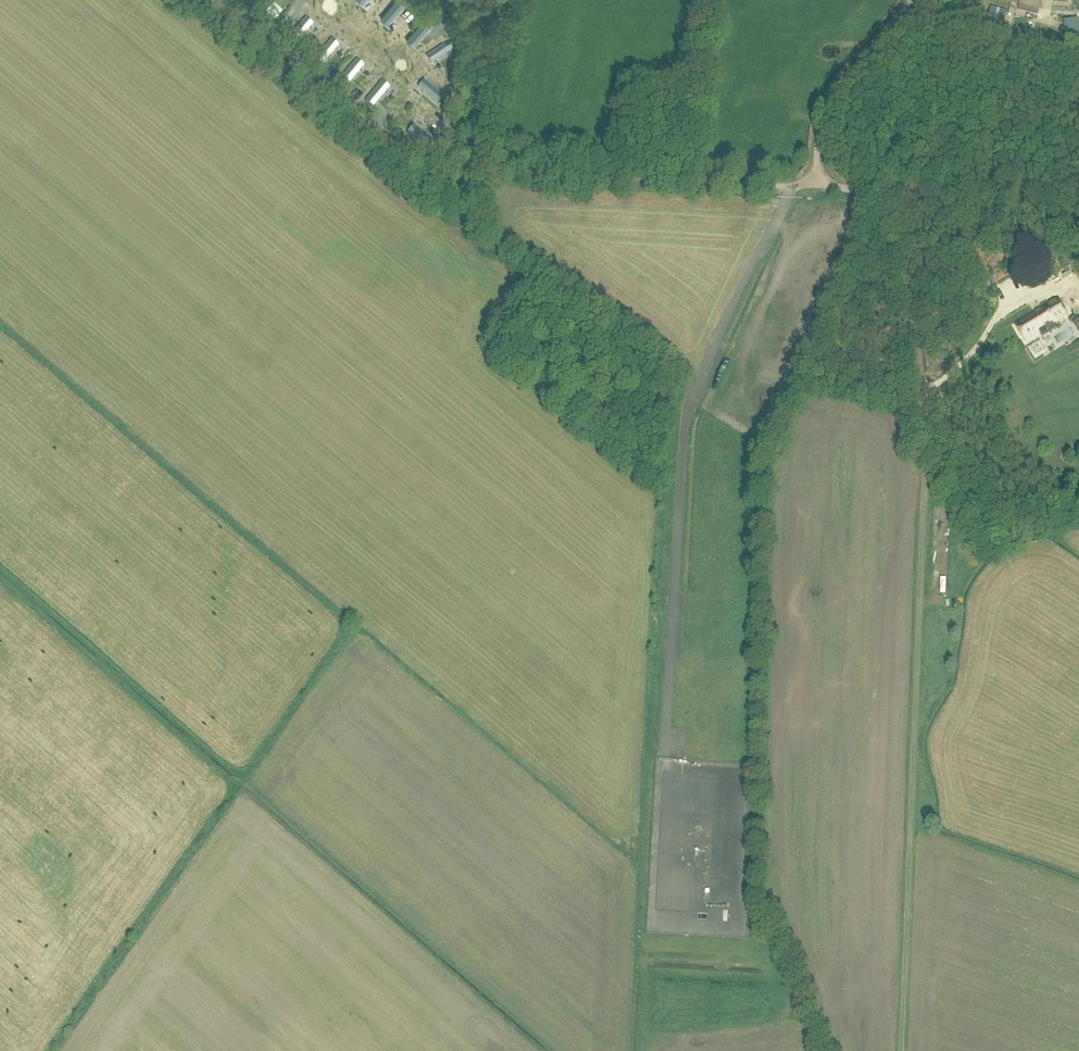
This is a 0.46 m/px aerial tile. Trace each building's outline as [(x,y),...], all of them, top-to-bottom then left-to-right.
[(399,10),(406,20),(420,10),(412,0),(399,10)] [(1021,6),(1020,11),(1038,16),(1043,0),(996,0),(1021,6)] [(991,6),(984,33),(1008,39),(1011,27),(1003,26),(1007,11),(991,6)] [(1058,30),(1061,45),(1069,43),(1070,50),(1078,48),(1078,20),(1065,23),(1066,29),(1058,30)] [(296,32),(302,27),(296,21),(290,26),(296,32)] [(356,84),(365,78),(360,70),(351,76),(356,84)] [(366,94),(373,101),(379,95),(372,88),(366,94)] [(1025,342),(1069,316),(1059,299),(1015,326),(1025,342)] [(1057,334),(1062,347),(1078,340),(1078,330),(1077,326),(1057,334)] [(944,641),(944,649),(956,649),(956,641),(944,641)]
